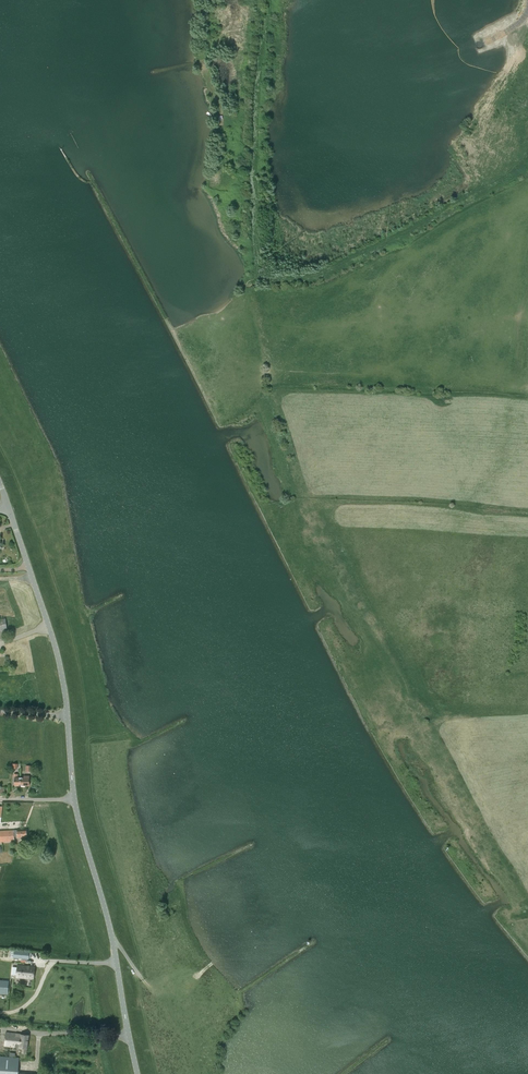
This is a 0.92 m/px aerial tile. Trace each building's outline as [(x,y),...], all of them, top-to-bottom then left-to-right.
[(29,776),(24,776),(24,778),(20,778),(20,786),(29,786),(29,776)] [(14,841),(14,837),(17,837),(17,838),(27,837),(26,830),(0,831),(0,842),(14,841)] [(11,950),(10,957),(13,958),(29,960),(29,952),(14,951),(11,950)] [(34,979),(35,967),(17,965),(16,978),(34,979)] [(7,995),(8,984),(3,983),(3,981),(0,981),(0,994),(7,995)] [(27,1049),(29,1035),(6,1033),(4,1046),(22,1048),(22,1053),(26,1054),(27,1049)] [(19,1058),(0,1057),(0,1073),(18,1073),(19,1058)]
